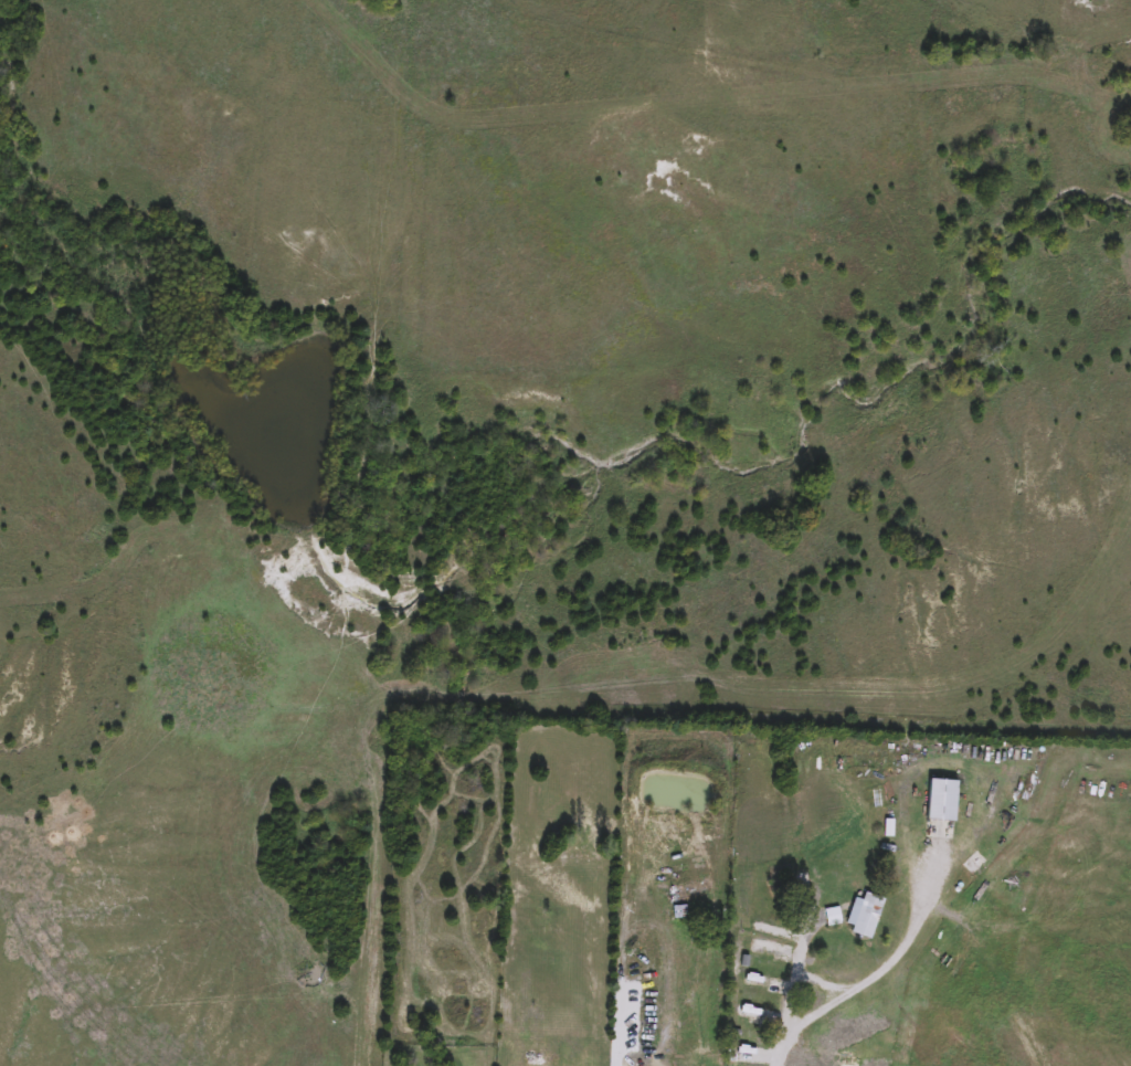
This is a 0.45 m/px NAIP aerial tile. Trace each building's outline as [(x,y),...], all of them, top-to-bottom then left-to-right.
[(849,933),(864,893),(884,899),(870,940),(849,933)] [(674,918),(674,907),(685,907),(686,917),(674,918)] [(825,926),(825,908),(838,908),(838,926),(825,926)]
